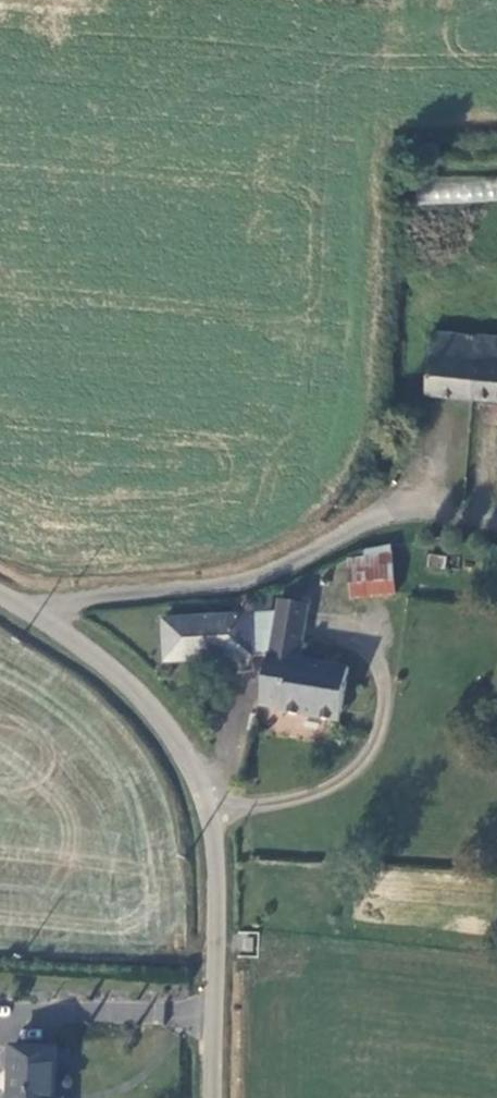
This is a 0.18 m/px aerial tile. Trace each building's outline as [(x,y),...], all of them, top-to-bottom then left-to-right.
[(467,174),(468,200),(496,200),(496,173),(467,174)] [(470,395),(475,335),(425,332),(421,390),(470,395)] [(475,335),(470,395),(496,397),(496,336),(475,335)] [(403,564),(346,570),(346,588),(404,583),(403,564)] [(307,609),(276,604),(274,615),(266,654),(260,684),(277,691),(274,708),(273,712),(328,721),(330,709),(337,711),(345,671),(297,662),(307,609)] [(166,658),(266,654),(274,615),(165,620),(166,658)] [(260,684),(256,704),(274,708),(277,691),(260,684)] [(59,1051),(13,1049),(10,1097),(56,1097),(59,1051)]
